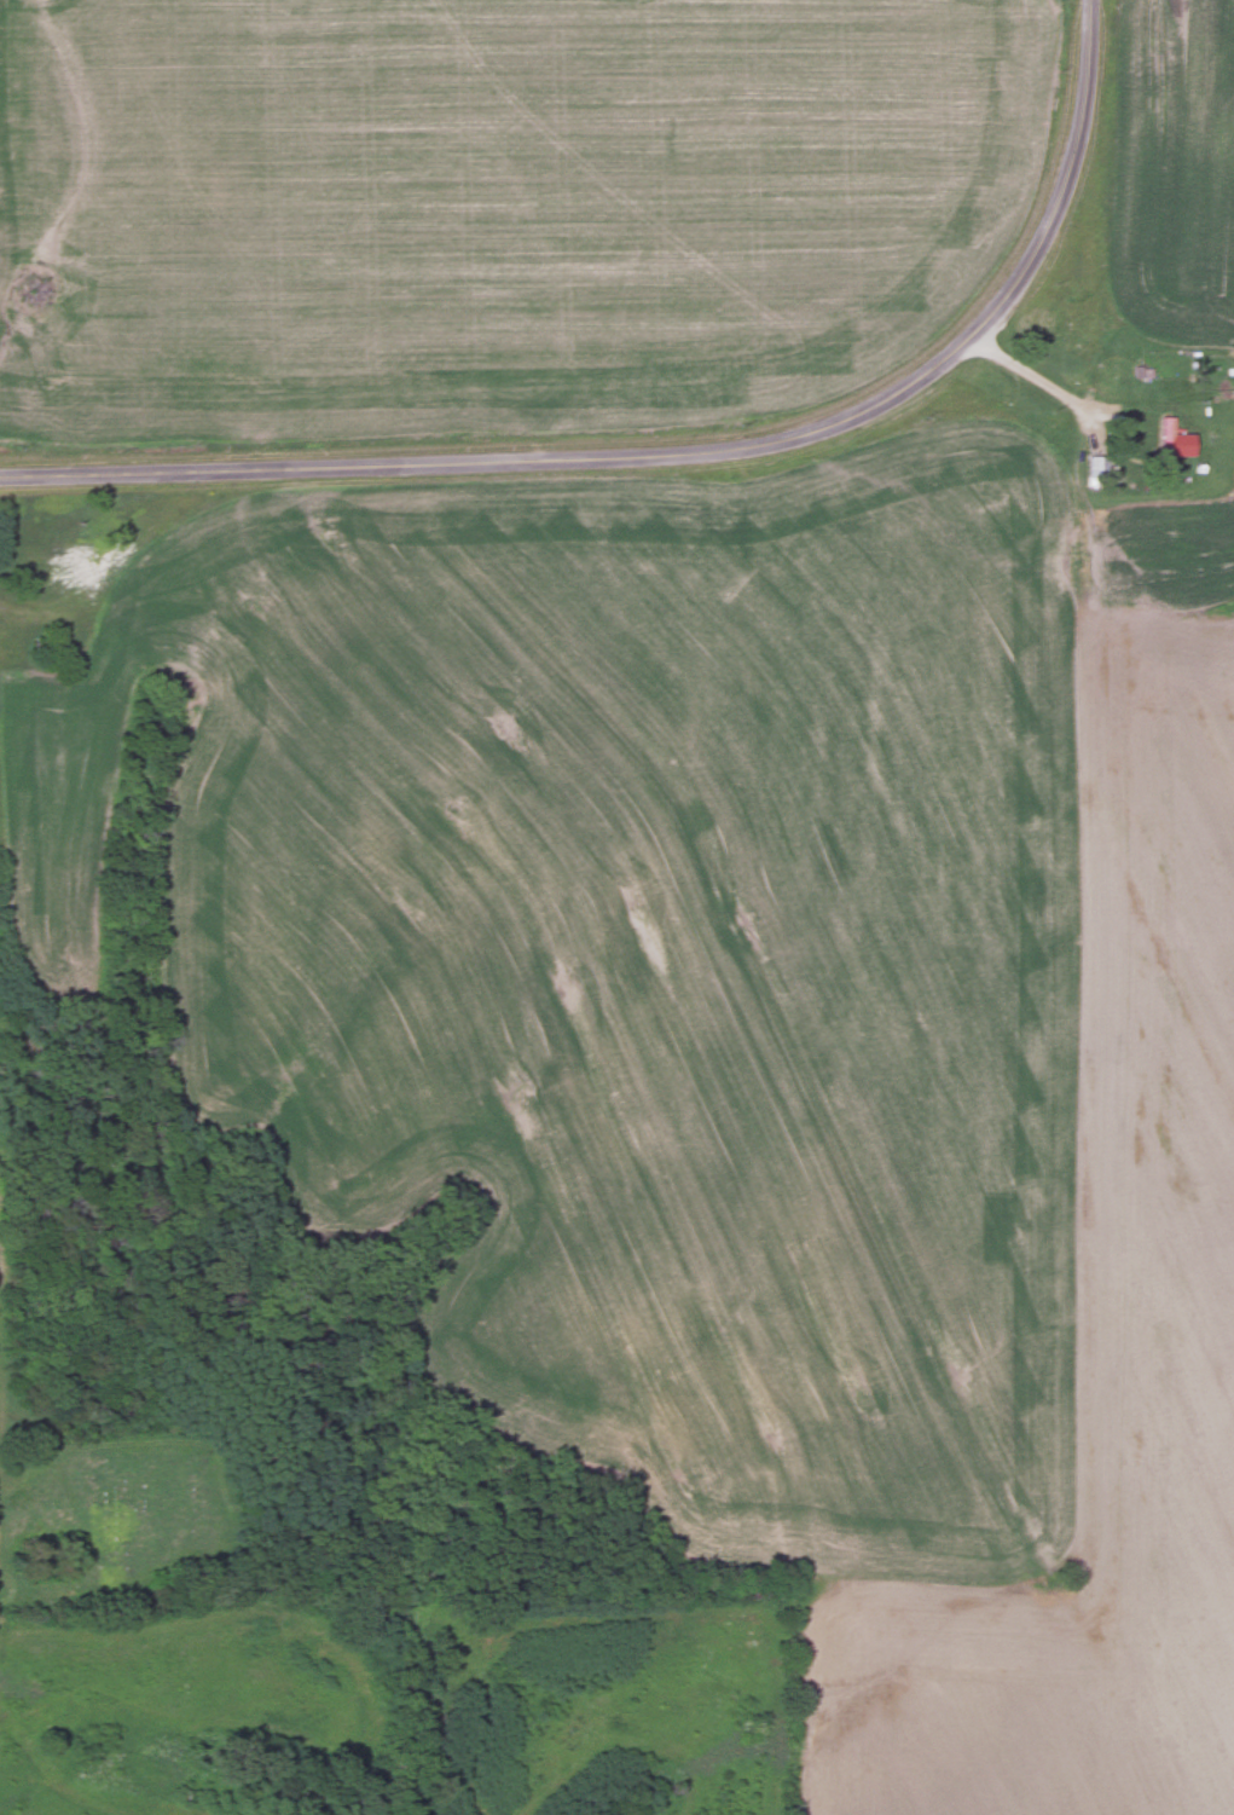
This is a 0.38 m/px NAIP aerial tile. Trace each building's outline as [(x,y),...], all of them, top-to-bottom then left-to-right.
[(1172,417),(1159,417),(1159,464),(1172,464),(1172,417)] [(1087,477),(1105,477),(1105,455),(1087,455),(1087,477)]
